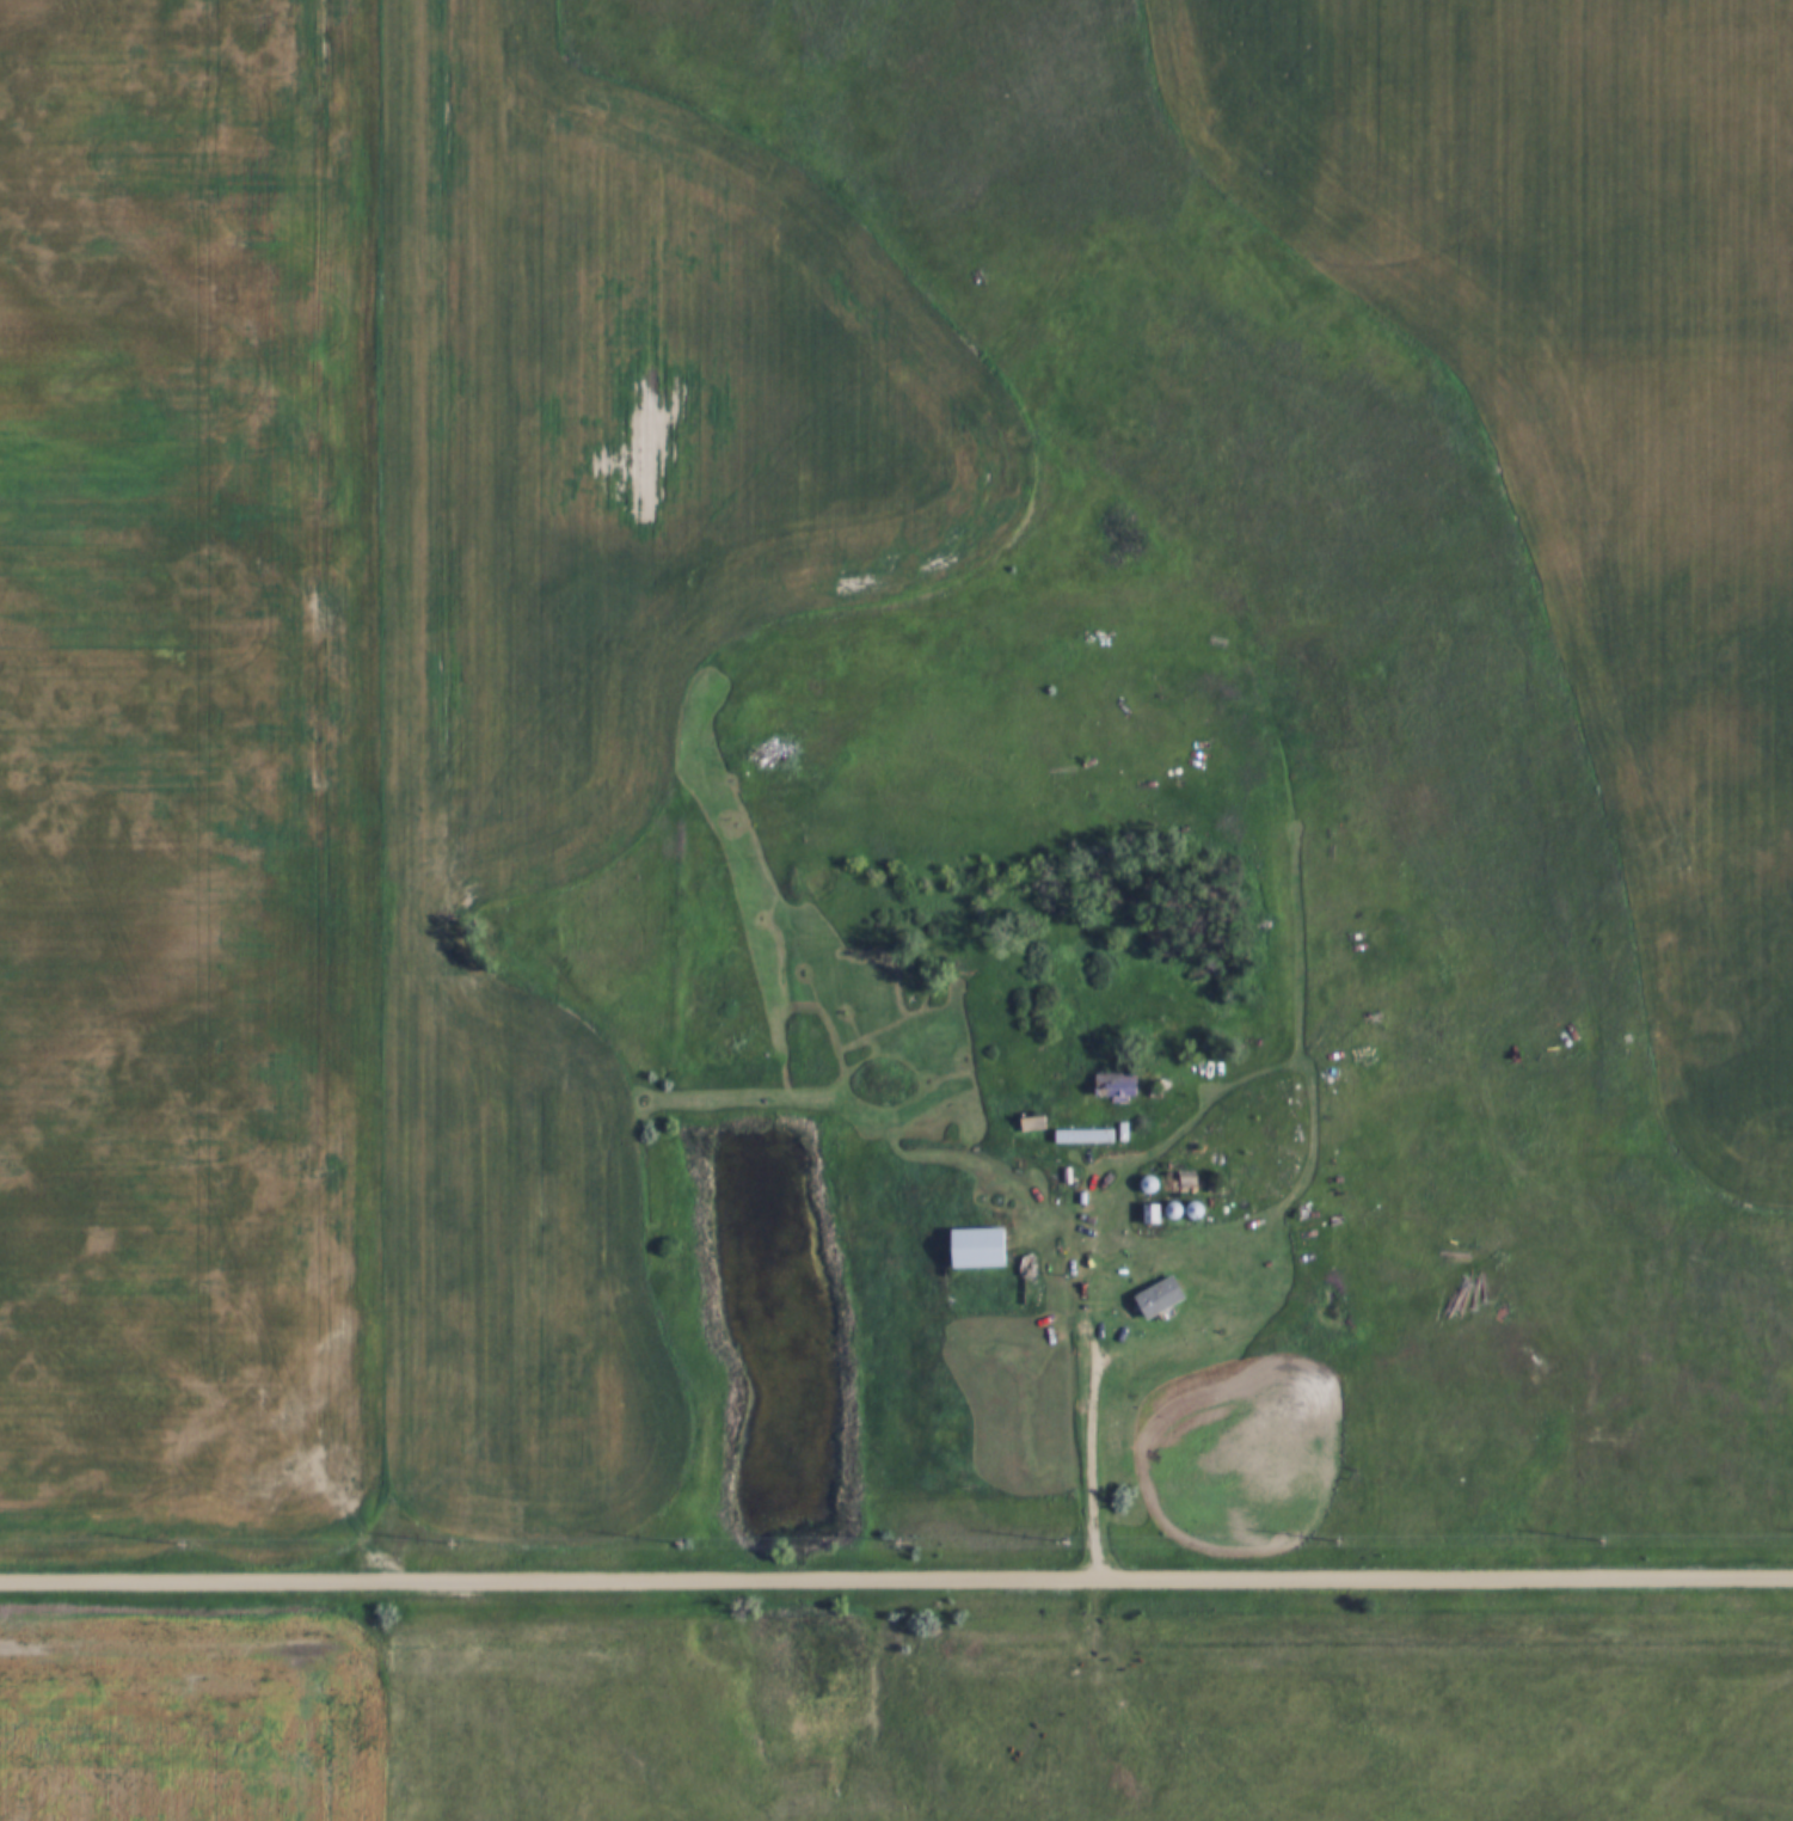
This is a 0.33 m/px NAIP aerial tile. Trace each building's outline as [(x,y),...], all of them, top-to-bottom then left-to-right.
[(1097,1098),(1139,1098),(1139,1073),(1097,1073),(1097,1098)] [(1010,1267),(1009,1227),(955,1229),(956,1268),(1010,1267)] [(1136,1295),(1148,1320),(1190,1300),(1178,1275),(1136,1295)]
